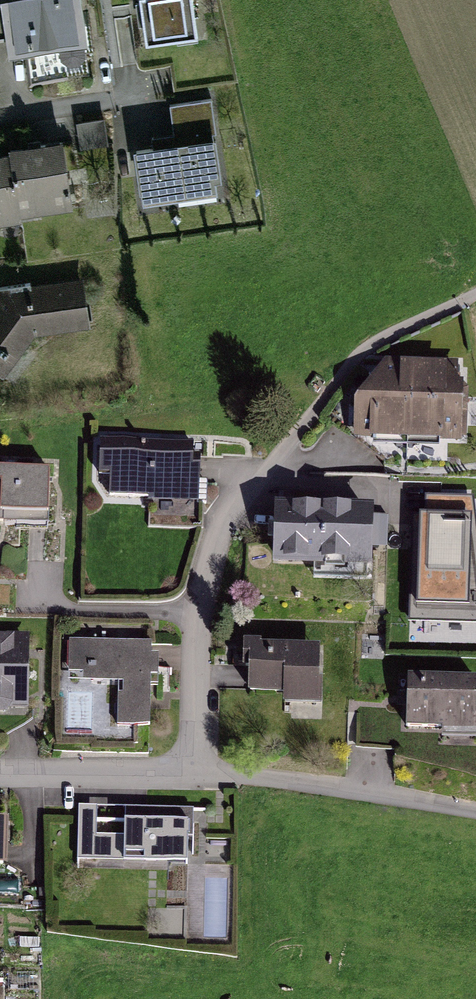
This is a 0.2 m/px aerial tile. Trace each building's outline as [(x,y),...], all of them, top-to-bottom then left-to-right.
[(12,48),(87,37),(81,0),(5,0),(12,48)] [(147,38),(197,31),(193,0),(142,0),(147,38)] [(82,152),(109,147),(105,119),(77,124),(82,152)] [(209,136),(136,146),(144,197),(216,186),(209,136)] [(0,154),(0,219),(20,216),(19,207),(71,201),(64,138),(12,144),(13,153),(0,154)] [(5,372),(33,330),(88,322),(82,277),(2,289),(0,291),(0,368),(5,372)] [(392,358),(349,412),(349,431),(369,431),(369,446),(437,447),(437,431),(457,431),(459,360),(392,358)] [(197,445),(102,441),(101,473),(111,473),(110,499),(195,502),(197,445)] [(0,468),(0,518),(49,520),(51,471),(0,468)] [(475,627),(475,519),(473,495),(424,494),(424,514),(413,514),(409,624),(475,627)] [(371,503),(276,503),(275,560),(370,561),(371,503)] [(0,637),(0,703),(26,703),(25,636),(0,637)] [(153,642),(70,640),(70,678),(118,679),(117,725),(152,725),(153,642)] [(315,645),(249,645),(250,687),(285,687),(285,698),(316,698),(315,645)] [(406,673),(404,727),(475,730),(475,702),(475,676),(406,673)] [(194,809),(80,805),(78,859),(193,862),(194,809)] [(21,937),(21,945),(38,946),(38,938),(21,937)]
